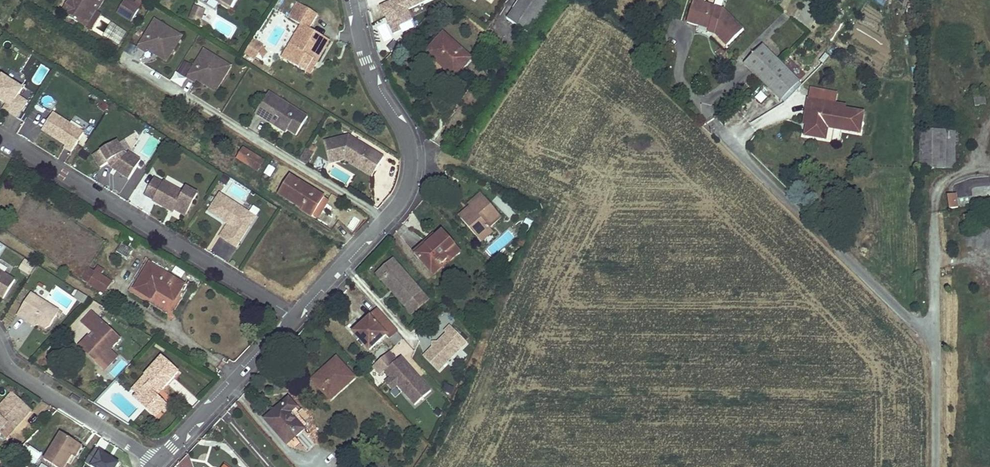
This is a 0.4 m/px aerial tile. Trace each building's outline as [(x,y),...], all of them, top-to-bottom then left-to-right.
[(62,12),(82,24),(92,8),(96,0),(72,0),(70,2),(68,1),(62,12)] [(230,11),(232,7),(220,0),(212,0),(230,11)] [(380,5),(392,35),(403,31),(401,25),(413,20),(409,9),(431,0),(391,0),(380,5)] [(507,19),(528,34),(551,0),(521,0),(507,19)] [(687,23),(707,30),(712,31),(716,36),(727,46),(743,30),(723,10),(704,3),(705,0),(694,0),(687,23)] [(125,1),(119,9),(133,19),(139,10),(141,7),(136,3),(134,6),(125,1)] [(296,3),(288,17),(294,20),(302,7),(296,3)] [(190,19),(200,22),(204,11),(194,7),(190,19)] [(294,48),(287,61),(304,71),(311,60),(315,63),(328,41),(308,29),(316,15),(302,7),(294,20),(301,25),(289,45),(294,48)] [(92,8),(82,24),(92,30),(102,14),(92,8)] [(119,9),(116,14),(130,23),(133,19),(119,9)] [(121,44),(127,29),(100,18),(94,33),(121,44)] [(176,33),(155,20),(138,48),(146,53),(147,50),(154,54),(155,52),(159,54),(159,58),(167,62),(177,45),(171,42),(176,33)] [(182,37),(176,33),(171,42),(177,45),(182,37)] [(472,58),(444,33),(426,53),(440,66),(442,64),(456,77),(472,58)] [(261,46),(253,41),(249,47),(251,49),(250,51),(252,52),(250,54),(255,57),(261,46)] [(294,48),(289,45),(282,58),(287,61),(294,48)] [(782,64),(763,46),(745,65),(763,83),(782,64)] [(225,63),(204,50),(186,78),(194,83),(196,80),(202,84),(204,82),(207,84),(208,87),(215,92),(226,75),(220,71),(225,63)] [(456,77),(442,64),(440,66),(426,53),(425,55),(452,80),(456,77)] [(311,60),(304,71),(309,74),(315,63),(311,60)] [(231,66),(225,63),(220,71),(226,75),(231,66)] [(799,82),(782,64),(763,83),(781,100),(799,82)] [(0,76),(0,101),(8,106),(5,111),(18,119),(28,102),(19,97),(23,89),(0,76)] [(306,116),(267,92),(254,113),(267,121),(269,118),(286,129),(294,134),(306,116)] [(986,106),(985,96),(974,97),(976,107),(986,106)] [(818,102),(808,101),(804,124),(807,124),(814,126),(818,102)] [(845,107),(818,102),(814,126),(807,124),(805,135),(826,139),(828,128),(860,133),(863,113),(845,110),(845,107)] [(85,134),(54,114),(44,130),(67,146),(66,148),(73,153),(85,134)] [(269,118),(267,121),(284,131),(286,129),(269,118)] [(955,136),(955,132),(920,132),(920,169),(955,169),(955,147),(962,148),(962,136),(955,136)] [(347,135),(323,141),(328,162),(343,158),(356,166),(359,161),(374,170),(382,156),(356,140),(355,142),(351,140),(352,138),(347,135)] [(125,153),(118,141),(94,155),(102,168),(110,163),(113,168),(131,179),(142,161),(130,153),(128,155),(125,153)] [(311,150),(305,147),(301,152),(297,159),(303,162),(308,156),(311,150)] [(244,148),(238,159),(258,171),(264,161),(244,148)] [(359,161),(356,166),(371,175),(374,170),(359,161)] [(100,182),(120,193),(127,180),(108,168),(100,182)] [(280,195),(302,208),(302,210),(320,221),(330,202),(290,178),(280,195)] [(186,194),(166,182),(154,201),(175,213),(176,211),(186,216),(199,194),(189,188),(186,194)] [(485,198),(481,193),(468,204),(457,215),(462,219),(473,209),(472,209),(485,198)] [(251,213),(222,194),(210,212),(226,222),(227,221),(230,223),(229,224),(236,229),(228,241),(238,248),(252,226),(246,222),(251,213)] [(958,194),(948,195),(950,210),(959,209),(958,194)] [(493,208),(485,198),(472,209),(473,209),(462,219),(478,238),(490,228),(488,226),(481,218),(493,208)] [(543,210),(519,199),(516,204),(522,207),(521,209),(539,217),(543,210)] [(500,216),(493,208),(481,218),(488,226),(500,216)] [(964,217),(966,227),(973,226),(971,216),(964,217)] [(493,232),(490,228),(478,238),(481,242),(493,232)] [(461,253),(444,232),(436,239),(417,256),(428,270),(438,261),(441,266),(450,259),(451,261),(461,253)] [(436,239),(434,236),(414,253),(417,256),(436,239)] [(526,241),(520,239),(517,244),(523,247),(526,241)] [(122,243),(117,252),(128,259),(133,250),(122,243)] [(18,270),(28,277),(36,267),(25,259),(18,270)] [(392,259),(376,274),(382,281),(399,266),(392,259)] [(438,261),(428,270),(434,276),(451,261),(450,259),(441,266),(438,261)] [(150,264),(135,289),(151,299),(157,290),(174,300),(184,284),(150,264)] [(99,266),(95,272),(101,275),(104,270),(99,266)] [(412,315),(429,299),(399,266),(382,281),(390,291),(393,288),(397,293),(395,295),(405,307),(412,315)] [(90,268),(83,280),(104,293),(112,282),(101,275),(95,272),(90,268)] [(3,300),(15,280),(0,271),(0,298),(3,300)] [(72,297),(84,304),(88,297),(76,290),(72,297)] [(31,293),(17,315),(25,321),(27,317),(37,323),(45,328),(51,325),(57,315),(60,318),(63,313),(31,293)] [(402,339),(376,309),(360,323),(362,326),(354,333),(368,350),(384,335),(394,346),(402,339)] [(88,337),(80,345),(96,361),(107,349),(118,337),(96,316),(87,326),(93,332),(97,335),(92,341),(88,337)] [(27,317),(25,321),(35,327),(37,323),(27,317)] [(362,326),(360,323),(351,331),(354,333),(362,326)] [(438,371),(467,342),(450,326),(444,332),(446,334),(437,343),(437,347),(433,348),(424,357),(438,371)] [(93,332),(88,337),(92,341),(97,335),(93,332)] [(405,341),(395,350),(405,360),(415,351),(405,341)] [(107,349),(96,361),(101,365),(112,353),(107,349)] [(139,394),(136,398),(153,413),(163,402),(156,396),(153,393),(158,387),(161,390),(178,372),(162,357),(146,375),(151,380),(146,386),(141,381),(134,389),(139,394)] [(355,378),(337,358),(312,380),(331,401),(355,378)] [(415,406),(431,392),(401,358),(385,372),(391,379),(398,386),(415,406)] [(391,379),(385,384),(392,391),(398,386),(391,379)] [(158,387),(153,393),(156,396),(161,390),(158,387)] [(0,407),(0,433),(7,425),(10,422),(15,426),(25,415),(18,409),(23,403),(12,393),(0,407)] [(297,408),(289,399),(266,420),(287,445),(305,429),(291,414),(297,408)] [(23,403),(18,409),(25,415),(15,426),(10,422),(7,425),(15,431),(33,412),(23,403)] [(45,460),(57,466),(65,466),(73,455),(80,444),(62,433),(45,460)] [(17,438),(15,439),(5,450),(13,457),(14,457),(25,445),(17,438)] [(80,444),(73,455),(75,457),(82,446),(80,444)] [(35,463),(41,454),(29,446),(23,455),(35,463)] [(91,466),(117,466),(119,464),(100,452),(91,466)]
